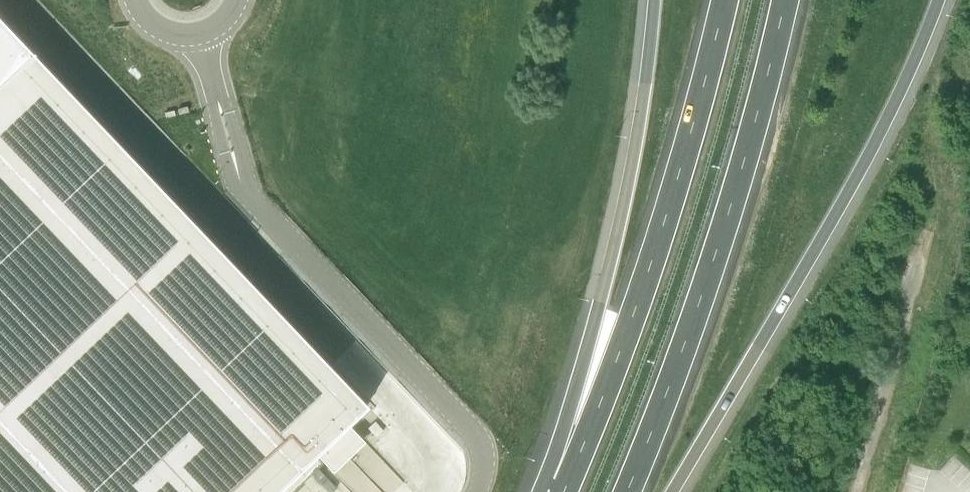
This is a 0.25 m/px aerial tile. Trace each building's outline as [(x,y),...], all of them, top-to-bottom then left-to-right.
[(33,54),(0,19),(0,85),(33,54)] [(0,85),(0,491),(225,491),(343,380),(33,54),(0,85)]
